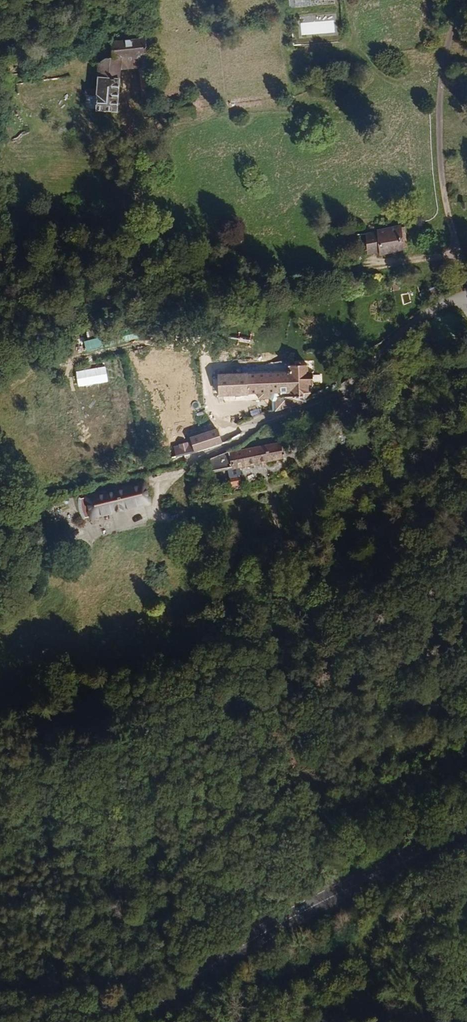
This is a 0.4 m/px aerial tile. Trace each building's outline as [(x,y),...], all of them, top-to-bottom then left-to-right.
[(320,12),(317,0),(272,0),(276,21),(320,12)] [(132,123),(144,121),(135,58),(99,63),(102,82),(86,84),(84,108),(71,106),(68,126),(100,131),(109,90),(126,89),(132,123)] [(162,136),(187,132),(186,124),(162,128),(162,136)] [(355,252),(392,248),(390,223),(351,228),(351,231),(340,232),(342,251),(355,249),(355,252)] [(41,352),(116,336),(112,320),(38,334),(41,352)] [(287,392),(294,391),(293,375),(286,375),(286,367),(274,367),(274,373),(203,370),(203,392),(257,394),(257,399),(267,399),(268,409),(287,401),(287,392)] [(188,453),(221,443),(217,429),(186,435),(187,444),(164,449),(167,458),(188,453)] [(341,438),(331,444),(339,456),(348,450),(341,438)] [(239,468),(239,470),(285,460),(281,441),(263,445),(211,459),(212,473),(239,468)] [(225,483),(236,481),(235,472),(224,474),(225,483)] [(86,521),(146,508),(140,483),(83,497),(86,521)] [(73,524),(86,521),(83,497),(68,500),(73,524)]
